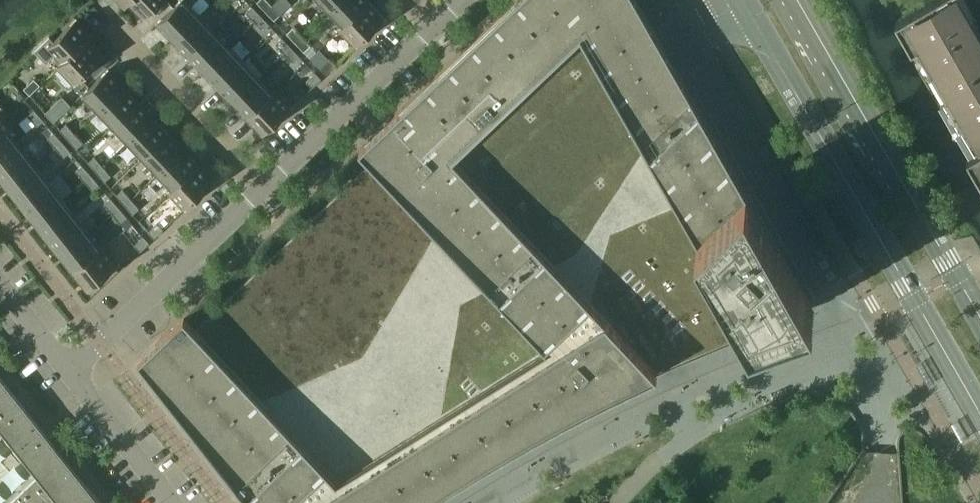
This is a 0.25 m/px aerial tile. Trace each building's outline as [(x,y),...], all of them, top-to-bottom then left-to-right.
[(129,3),(143,18),(162,0),(129,0),(127,2),(129,3)] [(654,30),(640,6),(636,0),(517,0),(138,360),(252,502),(405,502),(414,497),(441,479),(469,462),(497,445),(525,429),(553,413),(582,398),(611,384),(641,370),(670,357),(700,344),(731,332),(761,320),(773,315),(798,307),(811,303),(654,30)] [(156,23),(172,39),(199,14),(186,0),(181,0),(156,23)] [(256,2),(265,11),(272,5),(267,0),(258,0),(256,2)] [(340,0),(317,0),(328,11),(340,0)] [(369,2),(367,0),(340,0),(328,11),(341,25),(343,27),(369,2)] [(964,0),(935,0),(895,23),(900,31),(897,32),(979,177),(979,28),(964,0)] [(343,27),(341,25),(338,28),(356,46),(385,18),(369,2),(343,27)] [(265,11),(274,20),(280,14),(272,5),(265,11)] [(252,6),(246,12),(254,21),(261,15),(252,6)] [(187,55),(214,30),(199,14),(172,39),(187,55)] [(254,21),(263,30),(269,24),(261,15),(254,21)] [(54,55),(62,62),(63,63),(87,40),(88,41),(93,37),(76,19),(53,41),(49,37),(35,51),(46,63),(54,55)] [(293,27),(286,33),(295,42),(301,36),(293,27)] [(202,71),(229,46),(214,30),(187,55),(202,71)] [(295,42),(304,51),(310,45),(301,36),(295,42)] [(282,37),(276,43),(284,53),(291,46),(282,37)] [(63,63),(62,62),(57,66),(74,84),(103,56),(88,41),(87,40),(63,63)] [(217,87),(243,62),(229,46),(202,71),(217,87)] [(284,53),(293,62),(299,56),(291,46),(284,53)] [(326,74),(335,65),(329,59),(320,68),(326,74)] [(232,103),(258,78),(243,62),(217,87),(232,103)] [(108,70),(82,95),(97,111),(123,86),(108,70)] [(312,88),(321,79),(315,72),(306,81),(312,88)] [(273,94),(272,92),(258,78),(232,103),(247,119),(273,94)] [(33,80),(24,89),(30,95),(39,87),(33,80)] [(112,127),(138,102),(123,86),(97,111),(112,127)] [(291,107),(274,89),(272,92),(273,94),(247,119),(262,135),(291,107)] [(45,113),(54,121),(71,105),(63,96),(45,113)] [(127,143),(153,118),(138,102),(112,127),(127,143)] [(27,115),(35,125),(42,119),(34,109),(27,115)] [(8,132),(11,130),(0,116),(0,135),(6,130),(8,132)] [(142,158),(168,134),(153,118),(127,143),(142,158)] [(66,124),(59,130),(68,139),(74,133),(66,124)] [(8,132),(6,130),(0,135),(0,163),(20,147),(8,132)] [(54,132),(47,138),(55,148),(62,142),(54,132)] [(68,139),(76,149),(83,143),(74,133),(68,139)] [(157,174),(183,149),(168,134),(142,158),(157,174)] [(55,148),(64,157),(70,151),(62,142),(55,148)] [(33,164),(20,147),(0,163),(0,179),(5,186),(33,164)] [(172,190),(198,165),(183,149),(157,174),(170,188),(172,190)] [(94,156),(88,162),(96,172),(103,166),(94,156)] [(19,203),(47,181),(33,164),(5,186),(19,203)] [(82,165),(75,171),(84,180),(90,175),(82,165)] [(172,190),(170,188),(167,191),(185,209),(213,181),(198,165),(172,190)] [(96,172),(104,181),(111,175),(103,166),(96,172)] [(84,180),(92,190),(98,184),(90,175),(84,180)] [(32,220),(60,198),(47,181),(19,203),(32,220)] [(131,199),(123,189),(116,195),(124,204),(131,199)] [(46,238),(74,216),(60,198),(32,220),(46,238)] [(119,207),(110,198),(104,203),(112,213),(119,207)] [(124,204),(132,214),(139,208),(131,199),(124,204)] [(112,213),(120,222),(127,217),(119,207),(112,213)] [(59,255),(88,233),(74,216),(46,238),(59,255)] [(154,238),(163,229),(157,223),(148,232),(154,238)] [(101,250),(99,248),(88,233),(59,255),(73,272),(101,250)] [(140,251),(149,242),(143,236),(134,245),(140,251)] [(101,250),(73,272),(87,289),(118,264),(103,245),(99,248),(101,250)] [(0,374),(0,431),(2,429),(37,474),(6,502),(102,502),(0,374)]
